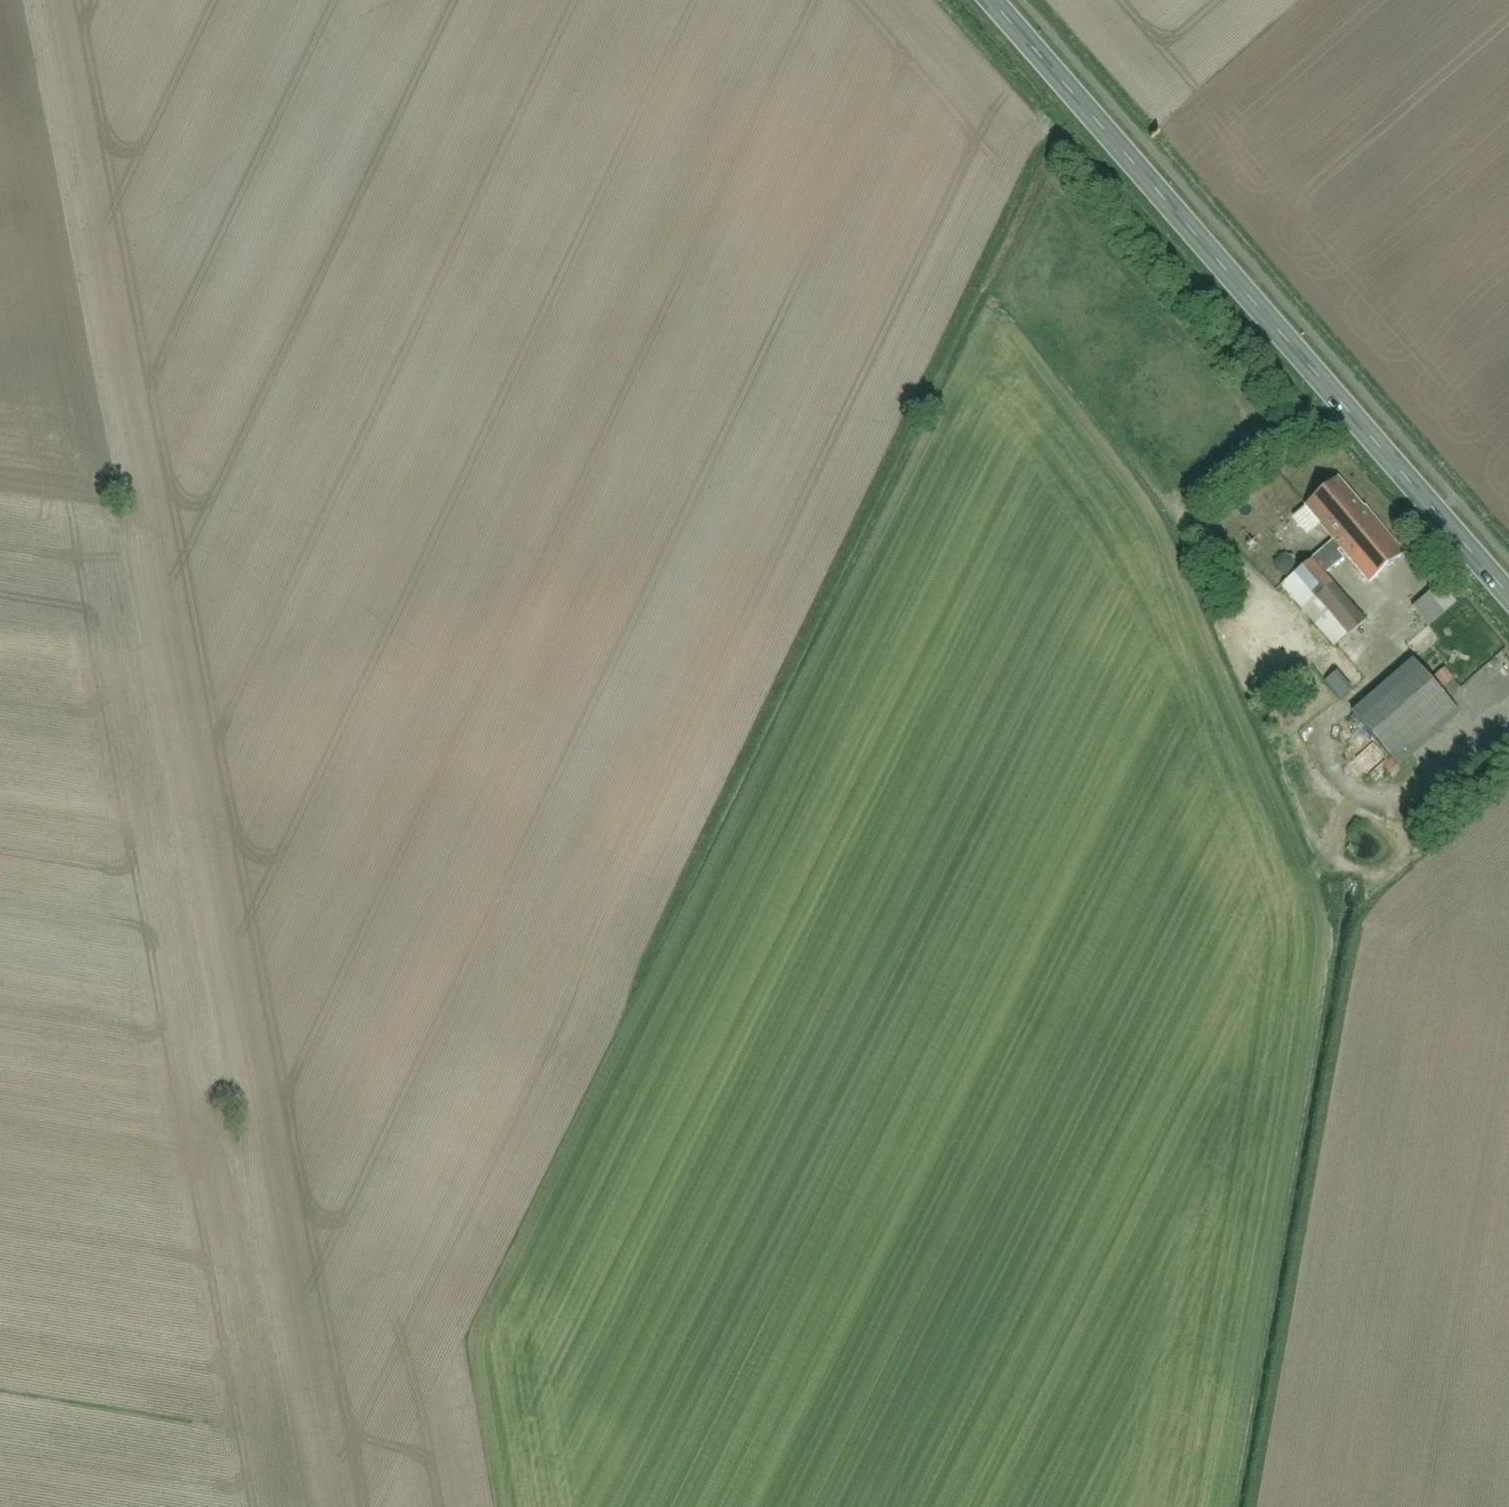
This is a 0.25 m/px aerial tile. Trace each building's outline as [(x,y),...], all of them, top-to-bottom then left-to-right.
[(1312,542),(1321,533),(1368,589),(1400,563),(1336,487),(1295,522),(1312,542)] [(1319,569),(1290,593),(1337,648),(1365,624),(1319,569)] [(1441,586),(1413,612),(1428,629),(1457,603),(1441,586)] [(1410,668),(1352,718),(1398,772),(1457,723),(1410,668)]
